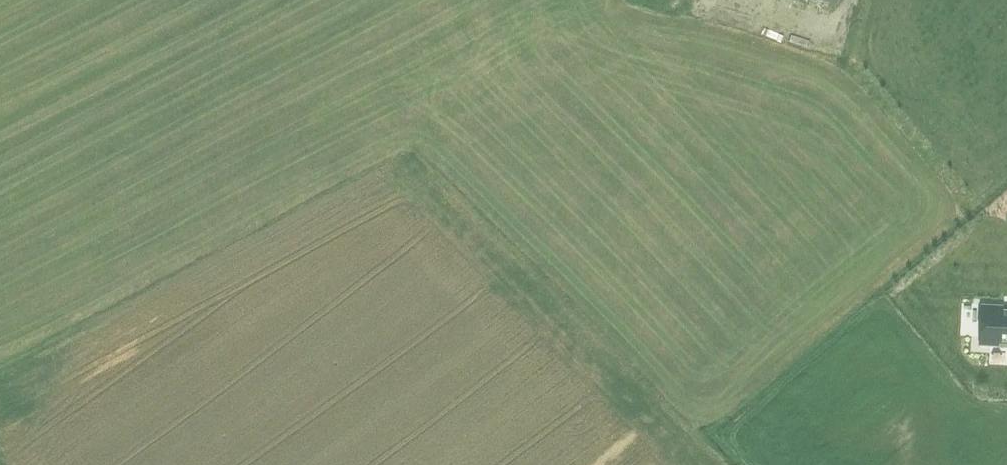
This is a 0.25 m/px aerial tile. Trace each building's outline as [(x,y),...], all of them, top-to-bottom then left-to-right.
[(1006,346),(1006,310),(1004,310),(1004,306),(981,305),(979,345),(1006,346)]
